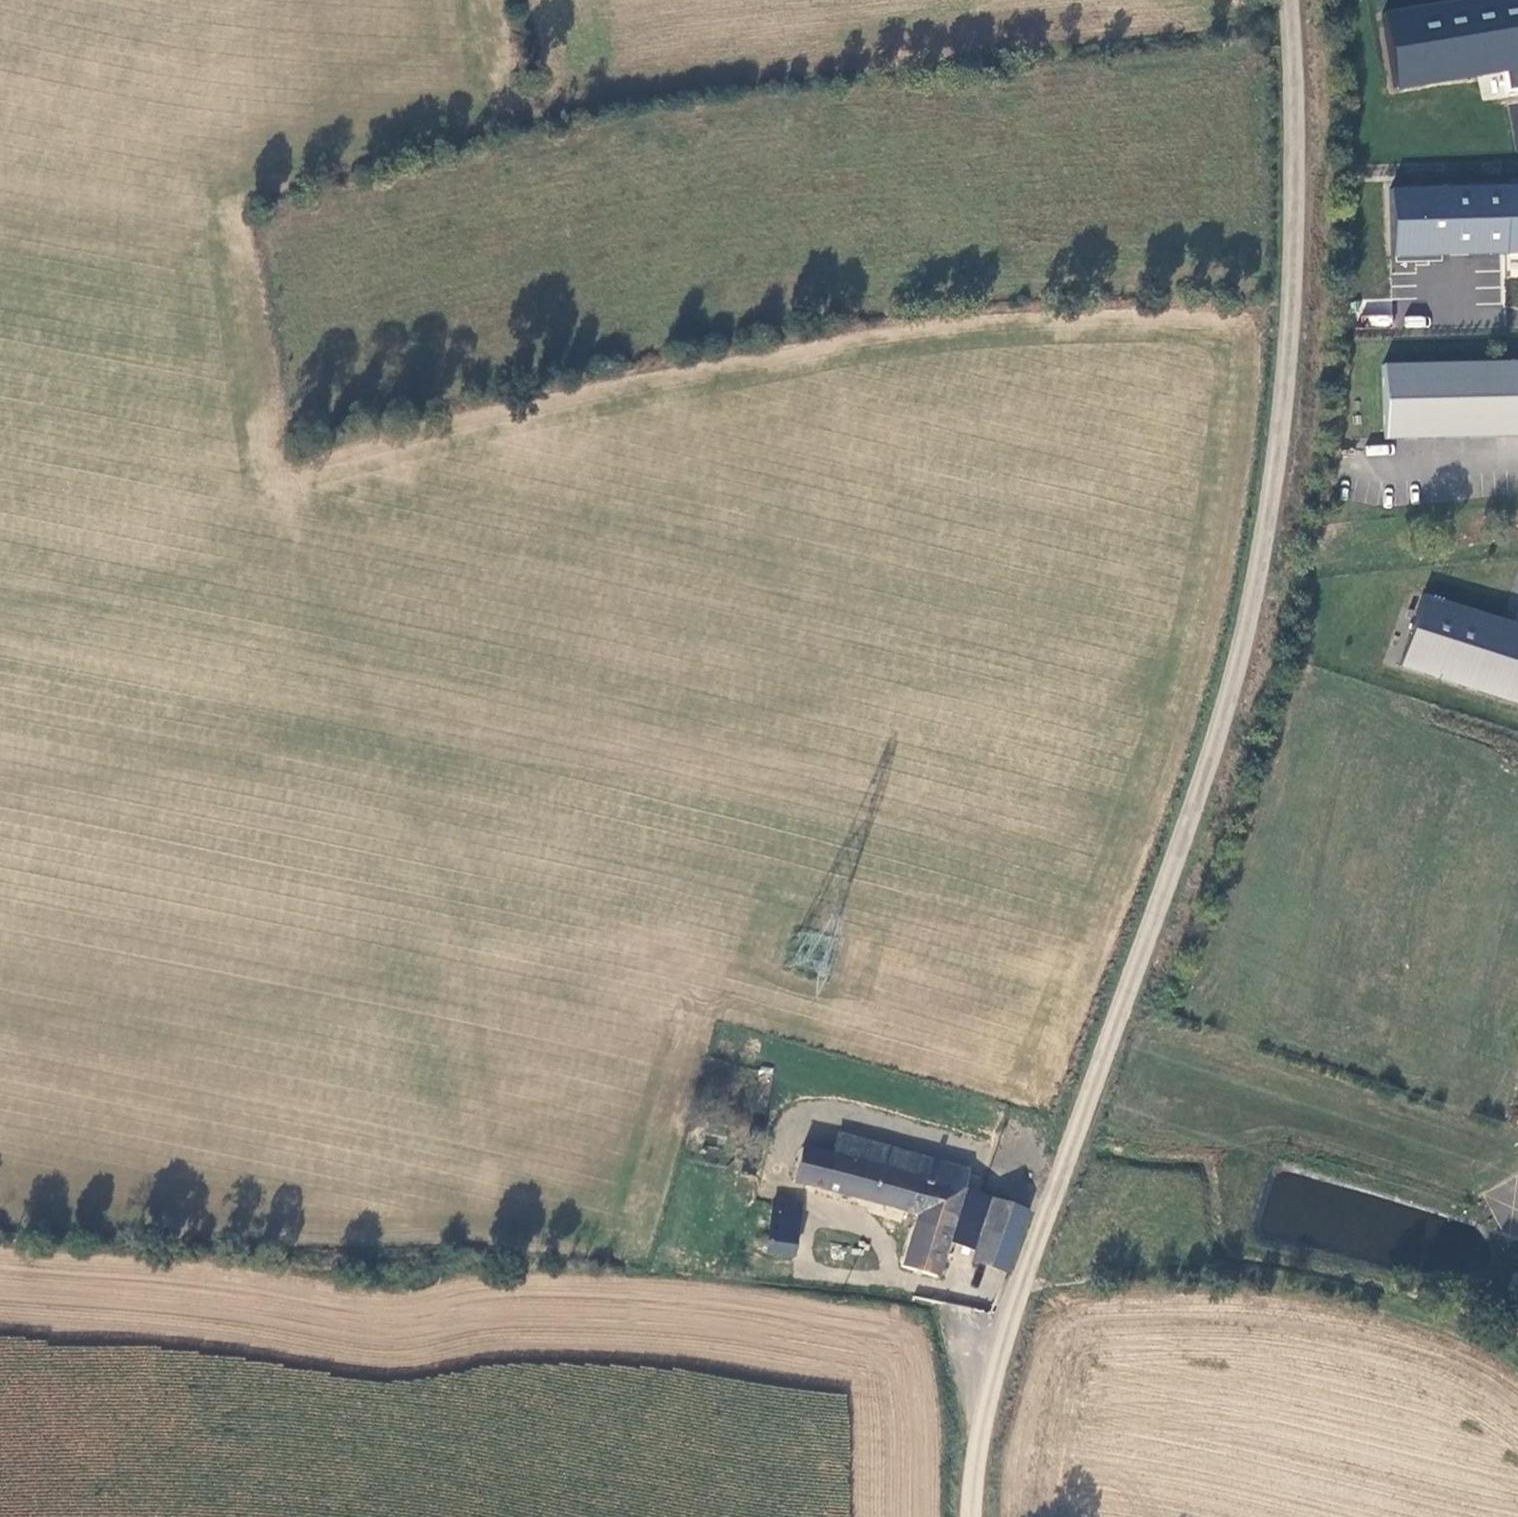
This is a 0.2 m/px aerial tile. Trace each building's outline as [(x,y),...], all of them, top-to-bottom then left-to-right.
[(1381,16),(1393,88),(1503,70),(1506,93),(1517,91),(1517,0),(1472,0),(1381,16)] [(1390,195),(1391,262),(1517,258),(1517,191),(1390,195)] [(1382,368),(1384,443),(1517,439),(1517,365),(1382,368)] [(1422,598),(1399,670),(1517,708),(1517,629),(1499,623),(1422,598)] [(837,1154),(842,1135),(811,1126),(806,1140),(791,1136),(783,1165),(799,1169),(807,1146),(837,1154)] [(964,1188),(968,1171),(842,1135),(837,1154),(807,1146),(799,1169),(797,1179),(918,1214),(905,1264),(939,1274),(964,1188)] [(1010,1272),(1030,1210),(964,1188),(939,1274),(968,1282),(975,1260),(1010,1272)] [(771,1232),(768,1253),(796,1256),(799,1233),(771,1232)]
